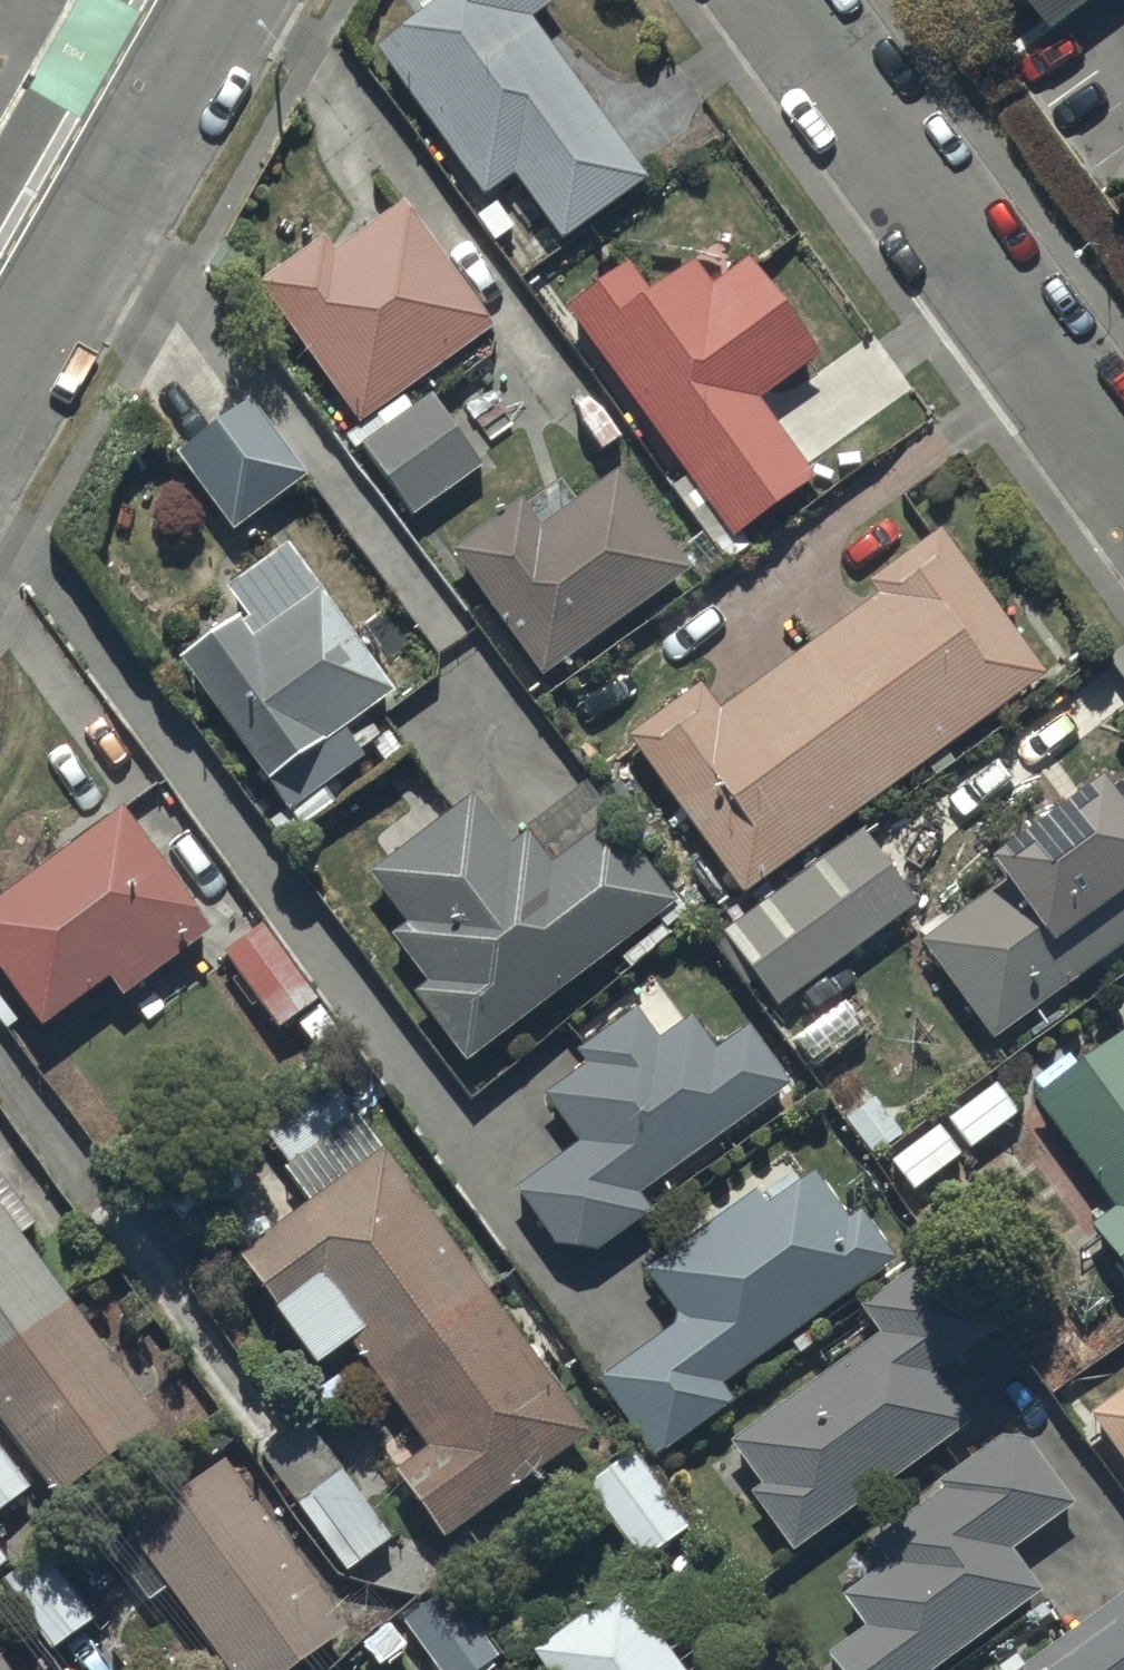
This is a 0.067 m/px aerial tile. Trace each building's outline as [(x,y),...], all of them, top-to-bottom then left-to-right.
[(648,175),(532,13),(550,0),(428,0),(402,18),(406,23),(380,42),(487,191),(515,171),(563,237),(648,175)] [(1057,19),(1084,0),(1044,0),(1057,19)] [(324,230),(258,277),(359,420),(374,409),(383,423),(363,438),(415,511),(486,461),(434,388),(413,403),(403,388),(496,322),(405,193),(334,244),(324,230)] [(566,302),(731,533),(813,474),(754,391),(813,349),(745,253),(706,280),(688,254),(647,283),(629,257),(566,302)] [(253,393),(179,448),(235,524),(309,470),(253,393)] [(449,548),(543,672),(689,561),(616,465),(576,495),(561,475),(527,501),(522,493),(449,548)] [(628,729),(741,886),(1043,668),(938,522),(866,574),(875,587),(718,701),(700,677),(628,729)] [(244,603),(180,651),(294,805),(367,751),(344,720),(393,683),(300,558),(295,562),(281,543),(228,582),(244,603)] [(950,977),(923,997),(947,1030),(974,1010),(990,1033),(1123,937),(1123,804),(1097,767),(986,848),(1005,875),(920,936),(950,977)] [(413,987),(468,1056),(652,911),(662,924),(685,906),(584,777),(525,823),(528,828),(512,841),(472,790),(372,869),(409,916),(393,930),(428,975),(413,987)] [(216,925),(125,799),(0,889),(0,1018),(7,1028),(35,1007),(44,1019),(111,971),(125,991),(216,925)] [(860,826),(720,926),(773,1000),(913,899),(860,826)] [(321,993),(263,917),(223,948),(281,1023),(321,993)] [(573,1030),(581,1040),(572,1046),(584,1063),(545,1090),(576,1136),(511,1181),(553,1241),(594,1246),(648,1208),(635,1190),(788,1083),(745,1022),(712,1044),(689,1011),(683,1015),(654,974),(573,1030)] [(1123,1267),(1123,1022),(1123,1021),(1028,1089),(1110,1203),(1089,1218),(1123,1267)] [(396,1462),(448,1533),(588,1427),(333,1065),(259,1117),(289,1160),(285,1162),(310,1197),(239,1246),(318,1359),(352,1335),(426,1441),(396,1462)] [(994,1078),(946,1114),(969,1144),(1017,1108),(994,1078)] [(959,1151),(937,1121),(888,1158),(910,1187),(959,1151)] [(597,1373),(654,1454),(733,1397),(720,1378),(894,1254),(857,1202),(845,1210),(813,1165),(768,1197),(756,1181),(641,1263),(678,1315),(597,1373)] [(59,1493),(160,1418),(21,1232),(38,1220),(0,1170),(0,1415),(59,1493)] [(748,1487),(790,1545),(968,1417),(933,1368),(987,1328),(929,1248),(857,1300),(878,1329),(729,1436),(759,1478),(748,1487)] [(1086,1408),(1123,1460),(1123,1380),(1086,1408)] [(347,1567),(393,1533),(306,1416),(296,1423),(286,1409),(255,1432),(266,1446),(261,1450),(347,1567)] [(1000,1432),(936,1478),(939,1482),(868,1534),(885,1557),(839,1591),(863,1624),(825,1651),(839,1669),(924,1669),(1040,1586),(1009,1543),(1070,1499),(1022,1432),(1000,1432)] [(30,1484),(0,1441),(0,1505),(30,1484)] [(634,1446),(584,1481),(640,1560),(690,1525),(634,1446)] [(228,1470),(131,1540),(138,1549),(119,1562),(141,1591),(153,1607),(171,1593),(227,1669),(309,1669),(352,1639),(228,1470)] [(10,1557),(0,1542),(0,1564),(10,1557)] [(71,1642),(98,1621),(48,1557),(8,1589),(57,1653),(71,1642)] [(644,1608),(649,1605),(625,1571),(593,1595),(596,1600),(533,1646),(551,1669),(689,1669),(644,1608)] [(447,1581),(403,1612),(444,1669),(475,1669),(499,1653),(447,1581)] [(1048,1641),(1041,1631),(988,1669),(1123,1669),(1123,1586),(1048,1641)]
